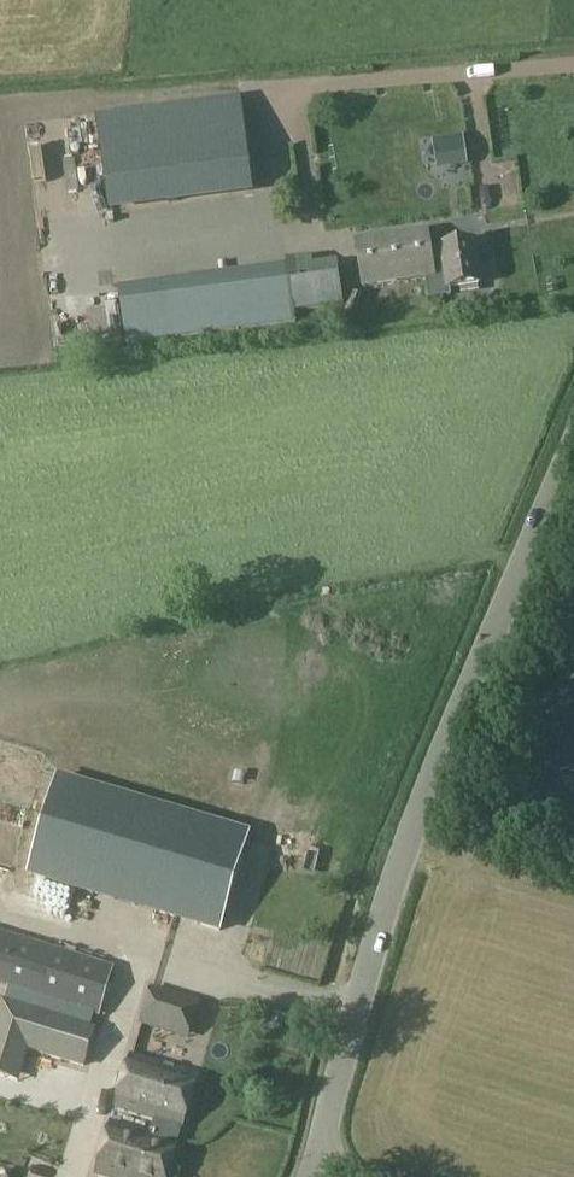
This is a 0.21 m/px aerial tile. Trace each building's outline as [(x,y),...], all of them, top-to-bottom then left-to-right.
[(242,96),(97,115),(109,212),(255,193),(242,96)] [(465,135),(434,139),(437,168),(468,164),(465,135)] [(435,277),(431,251),(428,232),(356,243),(363,288),(397,283),(428,278),(435,277)] [(435,277),(428,278),(431,297),(452,294),(451,289),(481,285),(475,243),(442,248),(442,249),(431,251),(435,277)] [(314,266),(312,255),(284,258),(291,311),(343,304),(338,263),(314,266)] [(164,261),(165,306),(194,305),(193,260),(164,261)] [(157,911),(185,816),(56,777),(29,872),(157,911)] [(185,816),(157,911),(218,930),(218,931),(219,931),(220,930),(248,835),(248,834),(247,834),(246,835),(185,816)] [(102,1000),(113,965),(0,931),(0,987),(97,1017),(102,1000)] [(150,987),(138,1025),(174,1036),(186,999),(150,987)] [(0,1008),(0,1041),(21,1047),(19,1053),(26,1055),(28,1049),(83,1066),(95,1029),(2,1001),(0,1008)] [(132,1055),(115,1109),(154,1121),(150,1134),(177,1142),(181,1129),(182,1130),(194,1091),(199,1075),(132,1055)] [(96,1175),(103,1176),(168,1176),(178,1142),(177,1142),(150,1134),(112,1122),(96,1175)]
